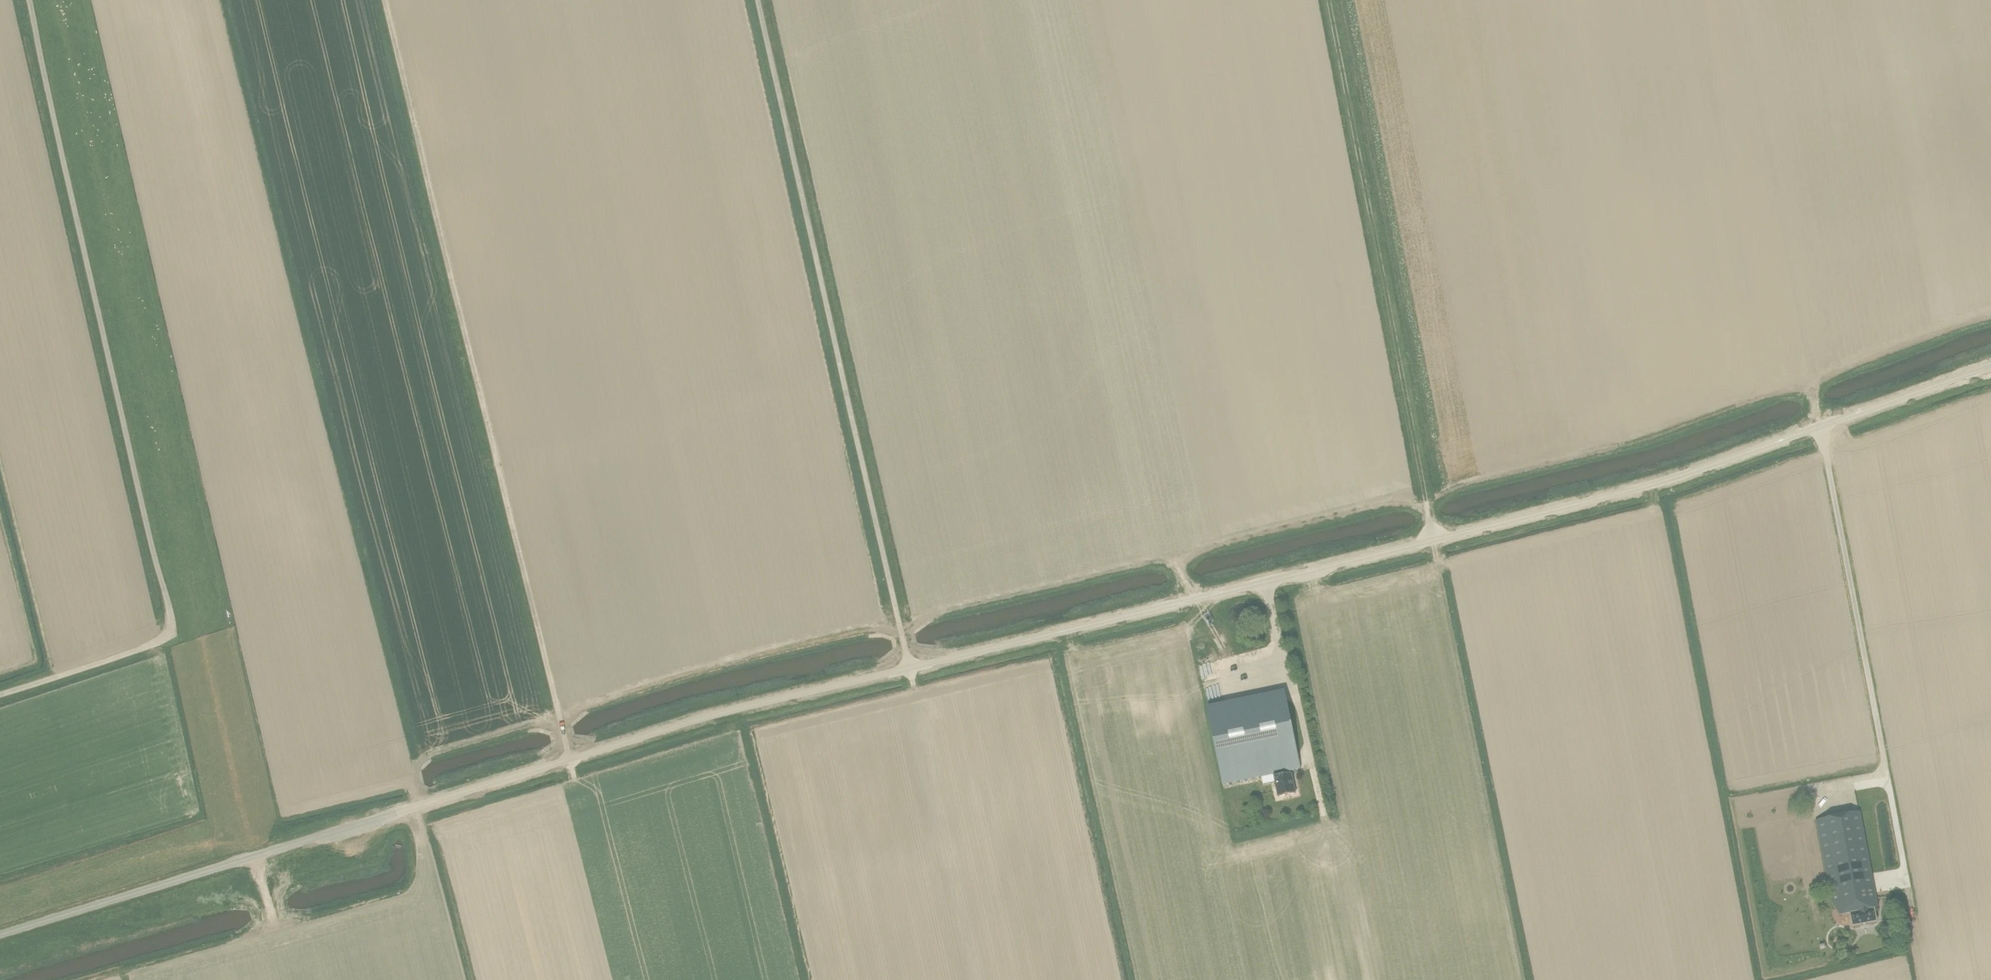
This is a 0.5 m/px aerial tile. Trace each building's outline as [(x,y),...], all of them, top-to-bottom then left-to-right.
[(1224,712),(1208,716),(1222,784),(1224,784),(1261,776),(1291,770),(1301,768),(1287,702),(1287,700),(1270,703),(1270,704),(1256,707),(1256,706),(1239,709),(1239,710),(1225,713),(1224,712)] [(1291,770),(1261,776),(1262,780),(1263,784),(1275,781),(1278,796),(1295,793),(1291,770)] [(1859,811),(1816,819),(1819,835),(1831,898),(1840,915),(1850,913),(1852,925),(1876,921),(1873,908),(1878,907),(1859,811)]
